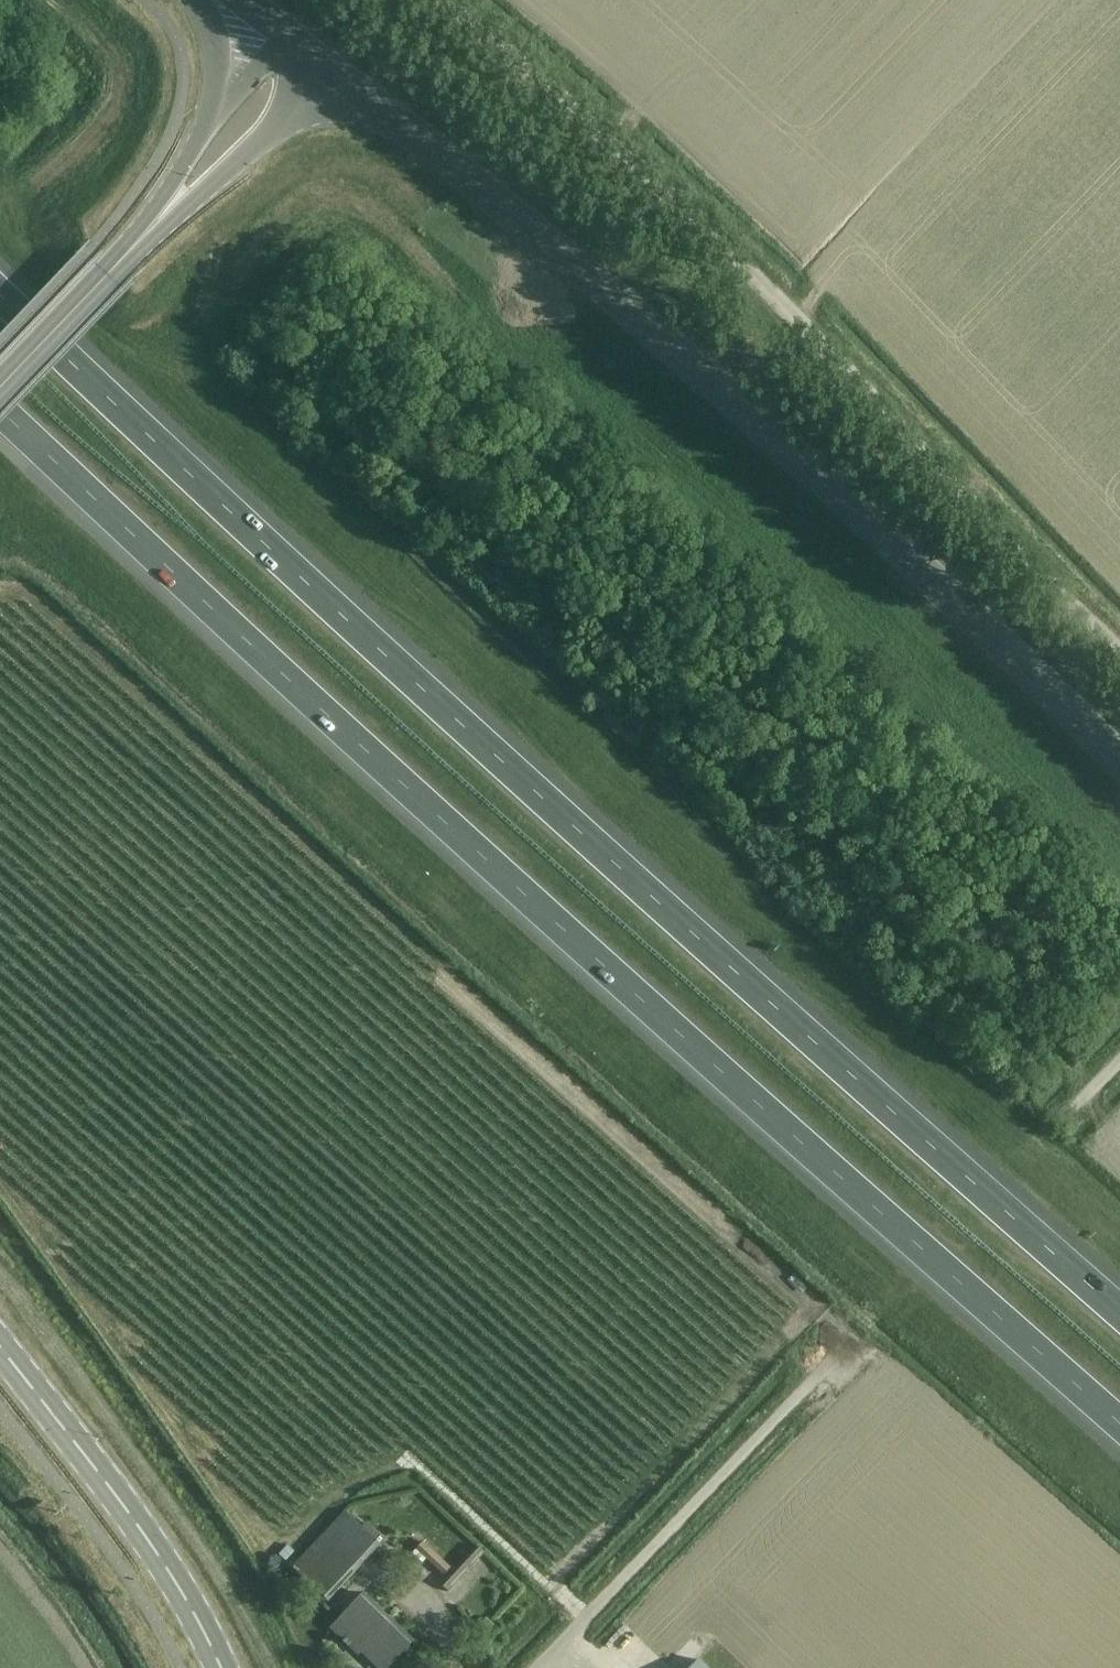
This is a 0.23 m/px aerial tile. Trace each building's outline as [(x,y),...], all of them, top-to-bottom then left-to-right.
[(327,1601),(380,1545),(345,1512),(292,1568),(327,1601)] [(450,1568),(423,1542),(417,1550),(444,1575),(450,1568)] [(287,1545),(279,1555),(286,1561),(294,1552),(287,1545)] [(476,1546),(442,1584),(450,1592),(484,1553),(476,1546)] [(412,1641),(364,1595),(332,1629),(344,1640),(342,1642),(347,1647),(349,1645),(356,1652),(361,1648),(382,1667),(387,1667),(412,1641)] [(488,1618),(483,1623),(493,1633),(498,1628),(488,1618)]
